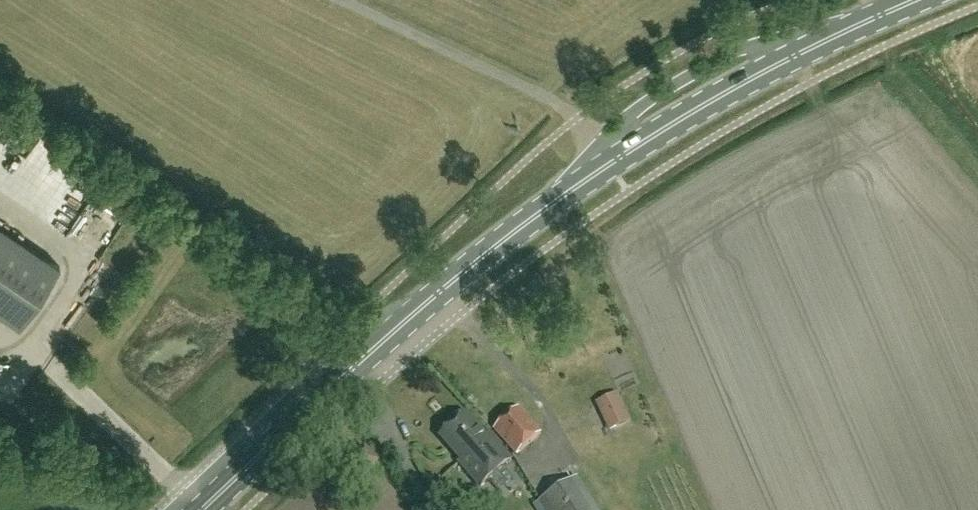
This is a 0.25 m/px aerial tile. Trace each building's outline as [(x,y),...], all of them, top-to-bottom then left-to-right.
[(16,145),(7,139),(0,149),(0,160),(4,163),(16,145)] [(24,175),(15,190),(23,195),(32,179),(24,175)] [(18,329),(59,270),(0,229),(0,317),(18,329)] [(123,256),(111,262),(117,276),(130,270),(123,256)] [(604,404),(618,436),(642,425),(627,394),(604,404)] [(518,407),(495,428),(517,454),(540,432),(518,407)] [(509,461),(492,442),(488,436),(487,437),(466,414),(440,437),(461,460),(459,462),(481,486),(509,461)] [(577,478),(541,500),(547,509),(596,509),(577,478)]
